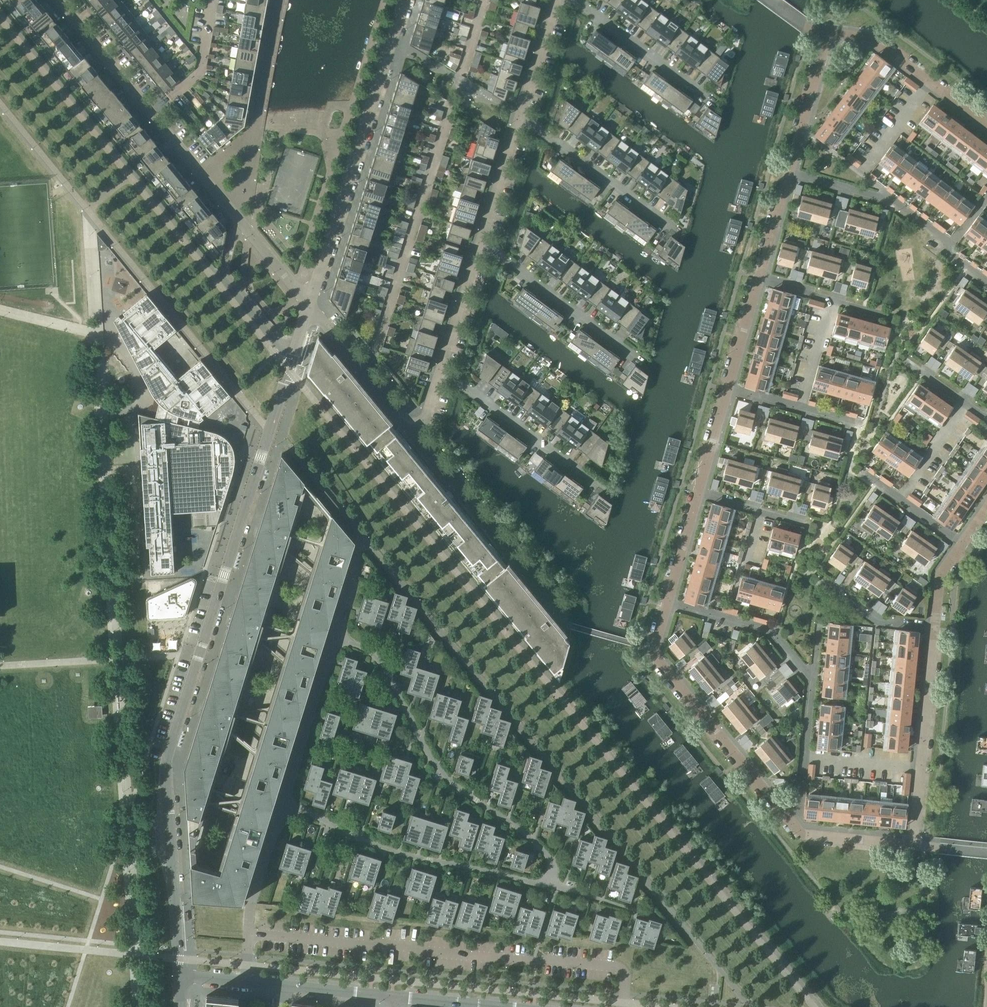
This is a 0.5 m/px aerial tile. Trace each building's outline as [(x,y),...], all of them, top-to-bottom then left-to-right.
[(17,8),(16,7),(24,0),(10,0),(15,6),(13,8),(15,10),(17,8)] [(17,8),(23,15),(39,2),(39,1),(38,2),(36,0),(24,0),(16,7),(17,8)] [(95,9),(106,0),(89,0),(89,1),(95,9)] [(102,17),(117,5),(113,0),(106,0),(95,9),(102,17)] [(420,11),(440,17),(443,6),(424,0),(423,0),(420,11)] [(518,11),(537,17),(540,7),(534,5),(536,0),(517,0),(520,2),(518,11)] [(625,16),(636,0),(613,0),(609,5),(625,16)] [(640,27),(654,9),(642,0),(636,0),(625,16),(640,27)] [(122,1),(117,5),(102,17),(109,26),(124,13),(129,10),(122,1)] [(29,26),(31,24),(30,23),(46,10),(39,2),(23,15),(23,16),(24,16),(29,22),(27,24),(29,26)] [(246,3),(244,14),(264,18),(266,6),(246,3)] [(496,6),(489,4),(487,10),(494,12),(496,6)] [(640,27),(655,38),(669,20),(654,9),(640,27)] [(40,35),(40,36),(56,23),(56,22),(55,23),(53,20),(53,19),(46,10),(30,23),(31,24),(38,32),(41,35),(40,35)] [(109,26),(116,34),(135,19),(135,18),(136,17),(129,10),(124,13),(109,26)] [(420,11),(417,22),(436,28),(440,17),(420,11)] [(518,11),(513,27),(526,31),(528,25),(534,27),(537,17),(518,11)] [(244,14),(242,25),(262,29),(264,18),(244,14)] [(116,34),(123,43),(142,27),(135,19),(116,34)] [(655,38),(671,50),(684,31),(669,20),(655,38)] [(417,22),(413,33),(433,39),(436,28),(417,22)] [(46,47),(48,46),(47,44),(63,31),(56,23),(40,36),(47,43),(44,45),(46,47)] [(242,25),(240,36),(260,40),(262,29),(242,25)] [(510,34),(508,43),(527,49),(530,39),(524,37),(526,31),(513,27),(507,25),(506,31),(510,34)] [(142,27),(123,43),(130,51),(148,36),(147,36),(148,35),(142,27)] [(596,54),(604,60),(616,44),(596,30),(587,42),(598,50),(596,54)] [(53,53),(70,39),(63,31),(47,44),(48,46),(54,52),(53,53)] [(671,50),(686,61),(699,43),(684,31),(671,50)] [(433,39),(413,33),(410,44),(428,55),(433,39)] [(130,51),(137,59),(154,45),(148,36),(130,51)] [(240,36),(238,47),(258,51),(260,40),(240,36)] [(59,64),(62,63),(60,61),(76,48),(70,41),(71,40),(70,39),(53,53),(60,61),(58,62),(59,64)] [(508,43),(503,58),(516,63),(518,57),(524,59),(527,49),(508,43)] [(686,61),(701,72),(715,54),(699,43),(686,61)] [(616,44),(604,60),(613,66),(616,63),(627,71),(636,59),(616,44)] [(137,59),(144,68),(162,53),(154,45),(137,59)] [(238,47),(236,59),(256,62),(258,51),(238,47)] [(62,63),(67,70),(84,56),(83,56),(76,48),(60,61),(62,63)] [(778,76),(781,77),(784,75),(789,55),(788,53),(785,52),(783,53),(777,73),(778,76)] [(144,68),(151,76),(166,64),(159,56),(162,54),(162,53),(144,68)] [(715,54),(701,72),(720,86),(727,63),(715,54)] [(74,81),(76,79),(75,78),(91,65),(84,56),(67,70),(68,71),(69,70),(74,77),(72,79),(74,81)] [(872,59),(867,66),(883,78),(884,77),(887,79),(894,70),(891,68),(892,66),(878,56),(874,61),(872,59)] [(503,58),(498,75),(511,79),(513,73),(519,75),(522,65),(516,63),(503,58)] [(236,59),(234,70),(254,74),(256,62),(236,59)] [(151,76),(158,85),(173,72),(166,64),(151,76)] [(81,86),(81,87),(98,73),(91,65),(75,78),(76,79),(81,85),(81,86)] [(859,77),(858,77),(874,89),(883,78),(867,66),(862,73),(864,74),(861,79),(859,77)] [(234,70),(232,81),(252,85),(254,74),(234,70)] [(652,95),(661,101),(672,86),(652,71),(643,83),(655,92),(652,95)] [(173,72),(158,85),(165,93),(179,81),(173,72)] [(401,72),(395,91),(415,97),(419,83),(401,72)] [(87,98),(89,97),(88,95),(104,82),(98,74),(98,73),(81,87),(87,94),(85,96),(87,98)] [(511,79),(498,75),(492,94),(504,101),(508,89),(514,91),(517,81),(511,79)] [(850,88),(850,89),(866,101),(874,89),(858,77),(853,84),(855,86),(852,90),(850,88)] [(232,81),(230,92),(250,96),(252,85),(232,81)] [(89,97),(95,103),(112,90),(111,89),(110,90),(104,82),(88,95),(89,97)] [(672,86),(661,101),(669,108),(672,104),(683,113),(692,100),(672,86)] [(841,100),(857,112),(866,101),(850,89),(844,95),(847,97),(843,102),(841,100)] [(101,115),(104,113),(102,111),(118,98),(112,90),(95,103),(96,104),(102,110),(99,112),(101,115)] [(395,91),(392,102),(411,108),(415,97),(395,91)] [(767,115),(770,115),(773,114),(778,94),(777,91),(774,91),(772,92),(766,112),(767,115)] [(230,92),(228,104),(248,107),(250,96),(230,92)] [(183,94),(180,96),(187,104),(190,102),(183,94)] [(104,113),(110,120),(125,107),(118,98),(102,111),(104,113)] [(558,123),(570,131),(583,113),(566,100),(558,123)] [(832,111),(832,112),(848,124),(857,112),(841,100),(836,107),(838,109),(835,113),(832,111)] [(392,102),(388,113),(408,119),(411,108),(392,102)] [(228,104),(226,114),(246,118),(248,107),(228,104)] [(115,131),(117,129),(116,128),(132,115),(125,107),(110,120),(116,127),(114,129),(115,131)] [(442,116),(443,110),(434,107),(432,113),(442,116)] [(704,128),(713,134),(715,136),(721,116),(708,107),(699,118),(695,114),(691,119),(696,122),(694,126),(702,131),(704,128)] [(931,128),(932,129),(944,113),(938,109),(937,111),(931,107),(921,121),(922,121),(920,124),(929,131),(931,128)] [(824,123),(823,123),(839,135),(848,124),(832,112),(827,118),(829,120),(826,125),(824,123)] [(388,113),(385,124),(404,130),(408,119),(388,113)] [(570,131),(585,143),(599,124),(583,113),(570,131)] [(942,136),(942,137),(954,121),(952,123),(948,120),(950,117),(944,113),(932,129),(930,132),(939,139),(942,136)] [(226,114),(216,122),(229,138),(245,125),(246,118),(226,114)] [(116,128),(117,129),(123,136),(139,123),(132,115),(116,128)] [(952,144),(953,145),(965,129),(964,129),(963,131),(958,128),(960,125),(954,121),(942,137),(943,137),(941,140),(950,147),(952,144)] [(216,122),(207,129),(220,145),(229,138),(216,122)] [(483,122),(477,142),(496,148),(499,139),(493,137),(496,129),(483,122)] [(132,152),(135,150),(134,149),(150,136),(142,127),(142,128),(139,125),(140,124),(139,123),(123,136),(124,137),(125,137),(127,140),(133,148),(131,150),(132,152)] [(839,135),(823,123),(818,130),(821,132),(817,137),(830,147),(839,135)] [(385,124),(381,135),(401,141),(404,130),(385,124)] [(585,143),(600,154),(614,135),(599,124),(585,143)] [(220,145),(207,129),(198,137),(211,153),(220,145)] [(953,145),(963,153),(975,137),(973,139),(969,136),(971,133),(965,129),(953,145)] [(381,135),(378,146),(398,152),(401,141),(381,135)] [(600,154),(616,165),(629,147),(614,135),(600,154)] [(140,158),(157,145),(150,136),(134,149),(135,150),(140,157),(140,158)] [(963,153),(974,161),(986,145),(984,147),(979,144),(981,141),(975,137),(963,153)] [(477,142),(472,158),(485,162),(487,156),(493,158),(496,148),(477,142)] [(146,169),(148,168),(147,167),(163,154),(157,146),(157,145),(140,158),(146,166),(144,167),(146,169)] [(884,166),(891,171),(903,155),(902,155),(904,152),(895,145),(892,148),(891,146),(880,160),(885,164),(884,166)] [(984,169),(986,165),(986,146),(986,145),(974,161),(975,161),(972,164),(981,171),(984,168),(984,169)] [(378,146),(375,157),(394,163),(398,152),(378,146)] [(616,165),(631,176),(645,158),(629,147),(616,165)] [(147,167),(148,168),(154,175),(170,161),(169,161),(163,154),(147,167)] [(895,175),(902,180),(914,164),(903,155),(891,171),(891,172),(893,169),(897,173),(895,175)] [(375,157),(371,167),(391,174),(394,163),(375,157)] [(461,173),(466,175),(467,174),(480,178),(482,172),(488,174),(491,164),(485,162),(472,158),(469,167),(463,167),(461,173)] [(631,176),(646,188),(660,169),(645,158),(631,176)] [(560,183),(568,189),(580,173),(560,159),(551,171),(562,179),(560,183)] [(160,186),(162,184),(161,183),(177,170),(170,161),(154,175),(154,176),(155,175),(161,182),(158,184),(160,186)] [(907,184),(913,189),(926,173),(914,164),(902,180),(904,178),(909,181),(907,184)] [(371,167),(368,178),(387,184),(391,174),(371,167)] [(646,188),(662,199),(675,180),(660,169),(646,188)] [(162,184),(168,191),(184,178),(177,170),(161,183),(162,184)] [(918,192),(925,198),(937,182),(936,181),(938,178),(929,171),(927,174),(926,173),(913,189),(914,189),(916,187),(920,190),(918,192)] [(580,173),(568,189),(577,195),(579,192),(591,200),(600,188),(580,173)] [(456,189),(461,191),(462,191),(475,195),(477,189),(483,190),(486,180),(480,178),(467,174),(466,175),(464,183),(458,183),(456,189)] [(174,203),(176,201),(175,200),(191,187),(184,178),(168,191),(174,199),(172,201),(174,203)] [(368,178),(364,189),(384,195),(387,184),(368,178)] [(675,180),(662,199),(680,213),(687,189),(675,180)] [(741,203),(742,205),(745,206),(747,204),(753,184),(752,182),(749,181),(746,182),(741,203)] [(930,201),(936,206),(949,190),(937,182),(925,198),(927,195),(931,199),(930,201)] [(181,208),(182,209),(198,195),(191,187),(175,200),(176,201),(182,207),(181,208)] [(364,189),(361,200),(381,206),(384,195),(364,189)] [(941,210),(948,215),(960,199),(949,190),(936,206),(937,206),(938,204),(943,207),(941,210)] [(461,191),(457,207),(476,213),(479,203),(473,201),(475,195),(462,191),(461,191)] [(187,220),(189,218),(188,217),(204,204),(198,196),(199,196),(198,195),(182,209),(188,216),(185,218),(187,220)] [(811,219),(816,200),(802,196),(798,212),(801,213),(800,216),(811,219)] [(960,199),(948,215),(955,220),(956,218),(961,222),(972,208),(960,199)] [(361,200),(358,211),(377,217),(381,206),(361,200)] [(616,224),(624,230),(636,215),(616,200),(607,212),(618,221),(616,224)] [(816,200),(811,219),(822,222),(823,219),(826,220),(831,204),(816,200)] [(189,218),(195,225),(212,212),(211,211),(211,212),(204,204),(188,217),(189,218)] [(457,207),(452,222),(465,226),(467,221),(473,222),(476,213),(457,207)] [(858,232),(863,213),(849,209),(844,226),(848,227),(847,229),(858,232)] [(358,211),(354,222),(374,228),(377,217),(358,211)] [(201,236),(204,234),(203,233),(219,220),(212,212),(195,225),(196,226),(197,225),(202,232),(200,234),(201,236)] [(863,213),(858,232),(869,235),(869,233),(873,234),(878,217),(863,213)] [(636,215),(624,230),(633,237),(635,233),(647,242),(656,229),(636,215)] [(976,243),(986,229),(986,222),(980,216),(978,219),(977,218),(966,232),(971,236),(969,238),(976,243)] [(203,233),(204,234),(210,242),(211,242),(222,255),(227,231),(225,230),(226,229),(219,220),(203,233)] [(731,244),(734,245),(736,243),(742,223),(741,220),(738,220),(735,221),(730,241),(731,244)] [(354,222),(351,233),(370,239),(374,228),(354,222)] [(465,226),(452,222),(446,239),(460,243),(462,237),(468,239),(471,228),(465,227),(465,226)] [(421,224),(418,232),(425,234),(428,226),(421,224)] [(519,250),(530,258),(544,240),(526,227),(519,250)] [(986,251),(986,229),(976,243),(977,243),(978,241),(983,244),(981,247),(986,251)] [(425,234),(418,232),(416,240),(423,242),(425,234)] [(97,233),(98,248),(98,250),(103,250),(108,246),(97,233)] [(351,233),(347,244),(367,250),(370,239),(351,233)] [(665,260),(668,257),(679,265),(685,246),(671,236),(663,247),(658,243),(655,248),(660,251),(657,255),(665,260)] [(530,258),(545,269),(559,251),(544,240),(530,258)] [(782,243),(777,259),(781,260),(780,263),(790,266),(791,263),(792,263),(797,247),(794,246),(795,243),(784,240),(783,243),(782,243)] [(445,243),(440,259),(460,265),(463,255),(457,254),(459,247),(445,243)] [(347,244),(344,254),(364,261),(367,250),(347,244)] [(545,269),(561,281),(574,262),(559,251),(545,269)] [(820,274),(821,274),(826,255),(812,251),(807,268),(811,269),(810,271),(820,274)] [(381,253),(379,264),(385,265),(387,255),(381,253)] [(344,254),(341,265),(360,271),(364,261),(344,254)] [(826,255),(821,274),(821,275),(821,274),(831,277),(832,275),(836,276),(840,259),(826,255)] [(440,259),(435,275),(449,279),(451,273),(457,275),(460,265),(440,259)] [(561,281),(576,292),(590,273),(574,262),(561,281)] [(862,283),(866,284),(870,268),(856,263),(851,280),(852,280),(851,283),(861,286),(862,283)] [(341,265),(337,276),(357,282),(360,271),(341,265)] [(790,278),(802,281),(805,271),(793,268),(790,278)] [(576,292),(591,303),(605,285),(590,273),(576,292)] [(435,275),(430,291),(444,295),(446,289),(452,291),(455,281),(449,279),(435,275)] [(337,276),(334,287),(353,293),(357,282),(337,276)] [(846,293),(848,283),(836,281),(834,291),(846,293)] [(591,303),(607,314),(620,296),(605,285),(591,303)] [(353,293),(334,287),(330,299),(346,318),(353,293)] [(523,312),(532,318),(543,302),(523,288),(514,300),(526,308),(523,312)] [(771,294),(768,303),(788,308),(788,307),(791,308),(795,297),(791,296),(792,294),(775,289),(773,295),(771,294)] [(965,314),(966,314),(977,298),(965,290),(955,304),(958,306),(957,308),(965,314)] [(430,291),(425,307),(445,313),(448,303),(442,302),(444,295),(430,291)] [(138,413),(141,449),(142,473),(145,473),(146,480),(142,480),(143,490),(146,489),(147,496),(143,496),(144,506),(147,506),(148,512),(144,512),(145,513),(145,522),(148,522),(149,528),(145,528),(146,538),(149,538),(150,544),(146,545),(147,546),(149,546),(151,574),(175,572),(173,542),(172,513),(171,513),(171,512),(192,511),(193,527),(204,526),(207,526),(212,526),(216,525),(233,474),(233,470),(234,467),(234,464),(235,461),(235,458),(235,456),(234,454),(234,452),(234,450),(233,448),(232,446),(231,445),(230,443),(229,441),(228,440),(226,438),(224,437),(223,435),(221,434),(219,433),(217,433),(215,432),(213,431),(211,431),(188,425),(189,418),(200,421),(204,418),(202,416),(205,413),(207,415),(231,396),(201,359),(178,378),(175,374),(175,373),(158,352),(158,353),(154,349),(177,330),(147,293),(123,313),(125,315),(121,318),(119,316),(114,321),(151,392),(152,394),(154,397),(155,399),(157,401),(159,403),(155,417),(138,413)] [(607,314),(622,326),(636,307),(620,296),(607,314)] [(966,314),(966,315),(975,321),(976,319),(979,321),(986,310),(986,305),(977,298),(966,314)] [(814,300),(812,306),(823,309),(825,303),(814,300)] [(543,302),(532,318),(540,324),(543,321),(554,329),(563,317),(543,302)] [(769,312),(767,317),(784,322),(788,308),(768,303),(766,311),(769,312)] [(417,316),(415,321),(434,327),(436,321),(442,323),(445,313),(425,307),(423,316),(417,316)] [(636,307),(622,326),(641,339),(648,316),(636,307)] [(706,334),(708,335),(711,333),(717,313),(715,311),(712,310),(710,311),(704,331),(706,334)] [(833,332),(846,336),(851,317),(845,315),(844,317),(838,316),(833,332)] [(765,325),(763,331),(780,336),(784,322),(767,317),(767,318),(764,317),(762,325),(765,325)] [(846,336),(859,340),(864,320),(863,323),(857,321),(857,318),(851,317),(846,336)] [(870,343),(871,343),(877,324),(876,324),(875,327),(870,325),(871,322),(864,320),(859,340),(858,343),(869,347),(870,343)] [(418,331),(415,339),(435,345),(438,336),(432,334),(434,327),(415,321),(413,327),(418,331)] [(877,324),(871,343),(884,347),(889,330),(883,329),(883,326),(877,324)] [(922,346),(931,352),(932,350),(933,350),(943,336),(930,327),(920,342),(924,344),(922,346)] [(947,334),(952,337),(956,331),(951,327),(947,334)] [(579,353),(588,359),(599,344),(579,329),(570,341),(582,350),(579,353)] [(761,339),(759,345),(776,350),(780,336),(763,331),(763,332),(760,331),(758,339),(761,339)] [(306,373),(377,460),(404,438),(397,430),(398,429),(398,428),(394,432),(389,426),(393,422),(392,422),(350,371),(348,373),(342,365),(343,365),(318,335),(306,373)] [(364,339),(367,343),(372,340),(369,335),(364,339)] [(405,354),(410,356),(410,355),(424,359),(426,353),(432,355),(435,345),(415,339),(410,337),(405,354)] [(943,350),(946,346),(949,341),(945,338),(939,347),(943,350)] [(599,344),(588,359),(596,366),(599,362),(610,371),(619,358),(599,344)] [(757,353),(755,359),(772,363),(776,350),(759,345),(756,345),(754,352),(757,353)] [(956,370),(957,370),(968,354),(956,345),(946,359),(949,362),(947,364),(956,370)] [(693,370),(695,373),(697,373),(700,372),(706,352),(704,349),(701,349),(699,350),(693,370)] [(968,354),(957,370),(966,377),(967,374),(970,377),(980,362),(978,361),(980,358),(971,351),(969,354),(968,354)] [(479,376),(491,385),(504,366),(486,353),(479,376)] [(410,355),(410,356),(405,372),(419,376),(421,369),(427,371),(430,361),(424,359),(410,355)] [(936,370),(942,361),(932,355),(926,363),(936,370)] [(749,372),(768,377),(772,363),(755,359),(753,358),(750,366),(753,367),(752,372),(749,372)] [(980,376),(983,372),(986,367),(983,364),(976,373),(980,376)] [(623,380),(621,383),(621,384),(629,389),(631,386),(640,393),(643,394),(648,375),(635,365),(627,376),(622,372),(619,377),(623,380)] [(491,385),(506,396),(519,378),(504,366),(491,385)] [(818,389),(826,392),(832,372),(818,368),(813,385),(819,387),(818,389)] [(832,393),(840,396),(846,376),(844,376),(845,373),(835,370),(834,373),(832,372),(826,392),(827,392),(828,389),(833,391),(832,393)] [(768,377),(749,372),(746,380),(749,381),(747,387),(764,392),(768,377)] [(840,396),(854,400),(860,380),(846,376),(840,396)] [(506,396),(521,407),(535,389),(519,378),(506,396)] [(860,380),(854,400),(862,402),(863,399),(869,401),(874,384),(860,380)] [(974,396),(979,387),(968,381),(963,390),(974,396)] [(907,400),(918,408),(930,392),(922,386),(921,389),(917,386),(907,400)] [(521,407),(537,419),(550,400),(535,389),(521,407)] [(929,415),(941,399),(940,399),(939,401),(932,397),(934,394),(930,392),(918,408),(919,409),(917,412),(927,418),(929,415)] [(941,399),(929,415),(940,423),(950,409),(945,405),(947,403),(941,399)] [(537,419),(552,430),(565,411),(550,400),(537,419)] [(757,413),(768,416),(770,406),(759,403),(757,413)] [(738,427),(738,430),(748,433),(749,430),(750,430),(754,414),(739,410),(737,417),(732,416),(730,425),(735,426),(738,427)] [(552,430),(567,441),(581,423),(565,411),(552,430)] [(804,416),(801,423),(811,427),(814,420),(804,416)] [(487,441),(495,447),(507,431),(487,417),(478,429),(489,437),(487,441)] [(778,441),(784,422),(769,418),(765,435),(768,436),(768,438),(778,441)] [(784,422),(778,441),(779,441),(789,444),(790,442),(793,443),(798,426),(784,422)] [(567,441),(582,452),(596,434),(581,423),(567,441)] [(822,453),(827,434),(813,430),(809,447),(812,448),(812,450),(822,453)] [(507,431),(495,447),(504,453),(506,450),(518,458),(527,446),(507,431)] [(596,434),(582,452),(601,466),(608,443),(596,434)] [(827,434),(822,453),(823,453),(833,456),(834,454),(837,455),(839,449),(841,450),(847,451),(850,441),(827,434)] [(877,454),(884,459),(896,442),(884,434),(874,448),(879,452),(877,454)] [(662,460),(674,464),(680,440),(669,437),(662,460)] [(377,460),(482,586),(508,564),(509,563),(504,567),(499,561),(504,557),(502,558),(452,497),(453,496),(448,490),(447,491),(404,438),(377,460)] [(889,462),(896,467),(908,451),(896,442),(884,459),(885,459),(886,457),(891,460),(889,462)] [(949,455),(952,457),(960,446),(957,444),(949,455)] [(908,451),(896,467),(903,472),(905,470),(910,473),(920,459),(908,451)] [(973,464),(986,473),(986,457),(981,453),(978,451),(971,460),(974,462),(973,464)] [(204,702),(199,718),(185,764),(188,812),(200,816),(205,800),(303,486),(305,481),(282,453),(260,523),(255,539),(232,612),(227,628),(204,702)] [(788,460),(795,462),(797,455),(793,453),(789,456),(788,460)] [(543,482),(552,488),(563,473),(543,458),(534,470),(545,479),(543,482)] [(736,482),(737,482),(742,463),(728,459),(723,476),(727,477),(726,479),(736,482)] [(966,474),(982,486),(980,484),(983,479),(986,481),(986,479),(986,473),(973,464),(970,462),(964,471),(967,473),(966,474)] [(742,463),(737,482),(748,485),(748,483),(752,484),(757,467),(742,463)] [(934,477),(937,479),(945,467),(942,465),(934,477)] [(780,495),(786,475),(772,471),(767,488),(770,489),(770,491),(780,494),(780,495)] [(563,473),(552,488),(560,495),(563,491),(574,500),(583,487),(563,473)] [(786,475),(780,495),(781,495),(791,498),(792,495),(796,496),(800,479),(798,479),(799,476),(788,473),(787,475),(786,475)] [(966,474),(958,485),(975,497),(975,496),(973,495),(976,490),(978,492),(982,486),(966,474)] [(658,502),(661,503),(664,501),(669,481),(668,479),(665,478),(663,479),(657,499),(658,502)] [(811,503),(821,506),(822,503),(826,504),(830,506),(833,497),(828,496),(830,488),(829,487),(830,484),(819,481),(818,484),(816,484),(811,500),(812,500),(811,503)] [(958,485),(951,496),(967,508),(967,507),(965,506),(968,501),(971,503),(975,497),(958,485)] [(763,500),(764,491),(752,489),(751,498),(763,500)] [(592,518),(595,515),(606,523),(612,504),(609,502),(598,494),(590,505),(585,501),(582,506),(587,509),(584,513),(592,518)] [(944,506),(943,507),(960,518),(957,516),(961,512),(963,513),(967,508),(951,496),(950,496),(947,494),(941,504),(944,506)] [(710,509),(708,517),(727,523),(731,508),(715,504),(713,510),(710,509)] [(875,529),(886,513),(874,505),(864,519),(867,521),(866,523),(875,529)] [(960,518),(943,507),(943,508),(940,506),(933,515),(936,517),(935,518),(949,528),(953,523),(955,524),(960,518)] [(886,513),(875,529),(875,530),(884,536),(886,534),(889,536),(899,522),(886,513)] [(221,870),(191,861),(193,897),(243,902),(355,543),(332,515),(239,811),(221,870)] [(708,526),(707,532),(723,537),(727,523),(708,517),(706,525),(708,526)] [(780,549),(781,550),(787,530),(780,528),(779,531),(773,529),(768,546),(769,546),(768,550),(779,553),(780,549)] [(787,530),(781,550),(794,553),(799,537),(793,535),(794,532),(787,530)] [(704,540),(703,546),(719,550),(723,537),(707,532),(704,531),(702,539),(704,540)] [(912,556),(924,539),(912,531),(902,545),(905,547),(903,549),(912,555),(912,556)] [(937,546),(944,551),(949,543),(942,538),(937,546)] [(924,539),(912,556),(913,556),(921,562),(923,560),(926,562),(936,548),(924,539)] [(840,544),(830,558),(833,560),(831,562),(840,568),(842,566),(842,567),(852,553),(851,551),(853,548),(843,541),(841,544),(840,544)] [(700,554),(699,560),(715,564),(719,550),(703,546),(700,545),(698,553),(700,554)] [(629,578),(641,581),(647,557),(635,554),(629,578)] [(852,566),(855,562),(859,557),(855,554),(848,563),(852,566)] [(697,568),(695,573),(711,578),(715,564),(699,560),(696,559),(694,567),(697,568)] [(866,586),(877,570),(865,562),(855,576),(858,578),(857,580),(866,586)] [(508,564),(482,586),(559,680),(570,641),(556,623),(555,624),(549,617),(551,615),(508,564)] [(877,570),(866,586),(866,587),(875,593),(877,591),(880,593),(890,579),(888,577),(889,576),(890,574),(880,568),(879,569),(878,571),(877,570)] [(688,586),(708,592),(711,578),(695,573),(695,574),(692,573),(690,581),(693,582),(691,587),(688,586)] [(921,576),(918,580),(927,586),(929,581),(925,578),(921,576)] [(150,618),(151,618),(183,616),(184,616),(185,616),(185,615),(195,582),(196,581),(195,580),(195,579),(194,579),(193,578),(192,578),(148,598),(148,599),(147,600),(148,616),(149,617),(149,618),(150,618)] [(742,600),(750,602),(756,583),(741,579),(737,595),(743,597),(742,600)] [(890,592),(893,588),(896,583),(892,580),(883,592),(887,595),(890,592)] [(756,604),(764,606),(770,587),(756,583),(750,602),(751,602),(751,599),(757,601),(756,604)] [(896,583),(893,588),(890,592),(894,595),(900,586),(896,583)] [(708,592),(688,586),(686,595),(689,595),(687,601),(704,606),(708,592)] [(892,604),(901,611),(902,608),(905,611),(909,613),(914,606),(910,603),(915,596),(914,596),(915,594),(916,593),(906,586),(905,587),(906,587),(904,589),(902,588),(893,602),(892,604)] [(770,587),(764,606),(772,608),(773,605),(779,607),(784,591),(770,587)] [(387,618),(399,621),(399,622),(405,604),(408,596),(395,592),(387,618)] [(356,620),(369,624),(377,598),(364,594),(356,620)] [(624,617),(625,620),(628,621),(630,619),(636,599),(635,596),(632,596),(629,597),(624,617)] [(377,598),(369,624),(381,627),(389,602),(377,598)] [(878,598),(873,606),(882,612),(888,605),(878,598)] [(399,622),(399,621),(397,629),(409,633),(417,607),(405,604),(399,622)] [(829,629),(828,638),(848,640),(848,638),(851,639),(852,627),(849,627),(849,625),(832,623),(831,629),(829,629)] [(893,643),(897,643),(917,645),(918,638),(915,638),(916,632),(894,629),(893,643)] [(671,648),(678,656),(680,654),(681,655),(694,644),(684,632),(678,637),(675,633),(668,639),(671,643),(673,646),(671,648)] [(826,651),(826,652),(846,654),(848,640),(828,638),(827,646),(830,646),(829,652),(826,651)] [(749,666),(750,666),(765,653),(756,642),(742,653),(745,656),(743,657),(749,666)] [(897,643),(896,656),(916,658),(913,658),(914,652),(916,652),(917,645),(897,643)] [(400,673),(412,677),(415,666),(416,666),(421,651),(408,647),(400,673)] [(688,654),(691,657),(699,650),(696,647),(688,654)] [(825,666),(845,668),(846,654),(826,652),(825,660),(828,661),(828,666),(825,666)] [(765,653),(750,666),(746,670),(753,678),(759,673),(761,676),(775,665),(765,653)] [(698,680),(714,667),(713,667),(716,664),(708,655),(706,658),(704,656),(691,667),(693,670),(691,672),(698,680)] [(337,681),(349,685),(350,685),(355,667),(358,660),(345,656),(337,681)] [(895,669),(894,670),(914,672),(914,671),(912,671),(912,665),(915,666),(916,658),(896,656),(896,657),(892,657),(891,668),(895,669)] [(786,675),(793,671),(787,662),(780,666),(786,675)] [(407,692),(419,696),(427,670),(416,666),(415,666),(412,677),(407,692)] [(823,680),(823,681),(843,683),(845,668),(825,666),(824,675),(827,675),(826,680),(823,680)] [(350,685),(349,685),(347,693),(359,697),(367,671),(355,667),(350,685)] [(714,667),(698,680),(698,681),(698,680),(705,689),(707,687),(710,690),(723,679),(714,667)] [(427,670),(419,696),(432,699),(440,674),(427,670)] [(770,677),(773,680),(782,673),(778,670),(770,677)] [(893,682),(893,683),(913,685),(913,684),(910,684),(911,678),(914,679),(914,672),(894,670),(894,671),(891,670),(890,682),(893,682)] [(782,673),(773,680),(766,686),(769,690),(776,684),(785,677),(782,673)] [(772,693),(779,701),(781,699),(783,702),(786,706),(793,700),(790,697),(796,691),(787,679),(773,691),(774,691),(772,693)] [(646,700),(631,681),(621,688),(637,707),(646,700)] [(843,683),(823,681),(823,689),(825,689),(825,695),(842,697),(843,683)] [(892,695),(892,696),(912,698),(912,697),(909,697),(910,692),(912,692),(913,685),(893,683),(893,684),(889,683),(888,695),(892,695)] [(429,718),(441,721),(450,696),(437,692),(429,718)] [(471,720),(483,724),(484,724),(489,706),(490,706),(492,698),(479,694),(471,720)] [(731,720),(746,707),(749,704),(741,695),(739,698),(737,696),(724,707),(726,710),(724,712),(731,720)] [(441,721),(453,725),(456,714),(457,715),(462,700),(450,696),(441,721)] [(892,696),(890,709),(910,711),(908,710),(908,705),(911,705),(912,698),(892,696)] [(353,728),(365,732),(373,706),(361,703),(353,728)] [(820,710),(820,719),(839,721),(841,706),(824,704),(823,711),(820,710)] [(365,732),(377,736),(385,710),(373,706),(365,732)] [(481,731),(493,735),(499,717),(502,710),(490,706),(489,706),(484,724),(483,724),(481,731)] [(746,707),(731,720),(731,721),(731,720),(738,729),(740,727),(743,730),(756,719),(746,707)] [(890,709),(889,722),(909,724),(906,723),(907,718),(910,718),(910,711),(890,709)] [(385,710),(377,736),(389,740),(397,714),(385,710)] [(328,711),(320,737),(332,741),(340,715),(328,711)] [(647,720),(663,739),(672,732),(657,712),(647,720)] [(765,724),(774,718),(770,712),(761,718),(765,724)] [(453,725),(448,740),(461,744),(469,718),(457,715),(456,714),(453,725)] [(493,735),(490,743),(503,747),(511,721),(499,717),(493,735)] [(818,733),(838,735),(839,721),(820,719),(819,727),(822,728),(821,733),(818,733)] [(889,722),(888,735),(908,737),(905,737),(906,731),(908,731),(909,724),(889,722)] [(739,739),(747,748),(754,742),(746,733),(739,739)] [(838,735),(818,733),(817,742),(820,742),(819,748),(837,750),(837,748),(840,749),(841,737),(838,737),(838,735)] [(908,737),(888,735),(888,736),(884,736),(883,747),(887,747),(886,749),(904,751),(904,744),(907,744),(908,737)] [(764,760),(779,747),(782,744),(774,736),(771,738),(770,736),(757,747),(759,750),(757,752),(764,760)] [(986,749),(986,737),(979,736),(977,748),(986,749)] [(698,763),(683,744),(673,751),(689,771),(698,763)] [(779,747),(764,760),(764,761),(764,760),(771,769),(773,767),(776,770),(789,759),(779,747)] [(461,753),(456,771),(468,775),(474,757),(461,753)] [(379,780),(392,784),(400,758),(388,754),(379,780)] [(521,781),(533,785),(534,785),(539,767),(540,767),(542,759),(529,755),(521,781)] [(392,784),(403,787),(404,787),(408,773),(412,762),(400,758),(392,784)] [(304,789),(315,792),(316,793),(321,778),(324,767),(312,763),(304,789)] [(489,788),(501,792),(506,778),(510,766),(497,763),(489,788)] [(534,785),(533,785),(531,792),(544,796),(552,771),(540,767),(539,767),(534,785)] [(332,793),(343,796),(351,771),(340,768),(332,793)] [(343,796),(356,801),(364,775),(351,771),(343,796)] [(404,787),(403,787),(400,799),(412,803),(420,777),(408,773),(404,787)] [(364,775),(356,801),(369,805),(377,779),(364,775)] [(725,795),(709,776),(700,783),(715,802),(725,795)] [(316,793),(315,792),(312,804),(325,808),(333,782),(321,778),(316,793)] [(501,792),(497,803),(510,807),(518,782),(506,778),(501,792)] [(556,822),(567,826),(568,826),(573,808),(574,808),(576,800),(563,796),(561,804),(556,822)] [(810,817),(819,818),(821,798),(806,797),(804,814),(810,815),(810,817)] [(824,819),(833,820),(835,800),(821,798),(819,818),(819,815),(825,816),(824,819)] [(986,811),(986,799),(973,798),(971,809),(986,811)] [(191,861),(221,870),(239,811),(205,800),(200,816),(188,812),(189,829),(207,818),(216,821),(210,834),(193,844),(190,845),(191,861)] [(554,830),(556,822),(561,804),(549,800),(541,826),(554,830)] [(839,820),(847,821),(849,801),(835,800),(833,820),(834,817),(839,817),(839,820)] [(853,822),(862,822),(863,803),(849,801),(847,821),(848,821),(848,818),(853,819),(853,822)] [(867,823),(876,824),(878,804),(863,803),(862,822),(862,820),(868,820),(867,823)] [(882,824),(890,825),(892,805),(878,804),(876,824),(876,821),(882,822),(882,824)] [(892,805),(890,825),(899,826),(899,823),(905,824),(907,807),(892,805)] [(449,834),(461,838),(467,820),(469,812),(457,808),(449,834)] [(568,826),(567,826),(565,833),(577,837),(585,812),(574,808),(573,808),(568,826)] [(383,810),(378,828),(390,832),(396,814),(383,810)] [(404,840),(416,844),(424,818),(412,814),(404,840)] [(416,844),(429,848),(437,822),(424,818),(416,844)] [(461,838),(458,845),(471,849),(479,824),(467,820),(461,838)] [(437,822),(429,848),(440,851),(448,826),(437,822)] [(475,847),(486,851),(487,851),(492,833),(493,834),(495,826),(483,822),(475,847)] [(487,851),(486,851),(484,859),(497,863),(505,837),(493,834),(492,833),(487,851)] [(587,860),(598,864),(599,864),(604,846),(605,846),(607,838),(595,834),(592,842),(593,842),(587,860)] [(585,868),(587,860),(593,842),(592,842),(580,838),(572,864),(585,868)] [(279,868),(291,871),(299,846),(287,842),(279,868)] [(299,846),(291,871),(303,875),(311,850),(299,846)] [(599,864),(598,864),(596,871),(609,875),(617,850),(605,846),(604,846),(599,864)] [(516,849),(510,866),(523,870),(529,853),(516,849)] [(349,878),(361,881),(369,856),(357,852),(349,878)] [(369,856),(361,881),(373,885),(382,860),(369,856)] [(608,886),(620,890),(621,890),(626,872),(627,872),(629,865),(616,861),(608,886)] [(404,893),(417,897),(425,871),(412,867),(404,893)] [(425,871),(417,897),(429,901),(437,875),(425,871)] [(621,890),(620,890),(618,898),(630,902),(638,876),(627,872),(626,872),(621,890)] [(309,913),(309,911),(316,888),(316,887),(304,884),(296,909),(309,913)] [(321,915),(322,912),(329,889),(328,889),(317,885),(316,887),(316,888),(309,911),(321,915)] [(489,911),(501,915),(509,889),(497,885),(489,911)] [(322,912),(334,916),(342,890),(329,886),(328,889),(329,889),(322,912)] [(969,909),(981,910),(983,888),(971,887),(969,909)] [(509,889),(501,915),(513,919),(521,893),(509,889)] [(380,921),(380,918),(387,895),(375,891),(367,917),(380,921)] [(380,918),(392,922),(400,896),(388,892),(387,895),(380,918)] [(438,926),(439,924),(438,924),(446,901),(445,900),(433,897),(425,922),(438,926)] [(438,924),(439,924),(450,928),(459,902),(446,898),(445,900),(446,901),(438,924)] [(467,929),(468,927),(467,927),(475,904),(474,903),(462,900),(454,925),(467,929)] [(467,927),(468,927),(480,931),(488,905),(475,901),(474,903),(475,904),(467,927)] [(525,935),(526,933),(526,932),(533,909),(532,909),(521,905),(513,931),(525,935)] [(526,932),(526,933),(538,936),(546,911),(533,907),(532,909),(533,909),(526,932)] [(558,938),(559,936),(558,936),(566,913),(565,912),(553,909),(545,934),(558,938)] [(558,936),(559,936),(571,940),(579,914),(566,910),(565,912),(566,913),(558,936)] [(601,943),(602,940),(609,917),(608,917),(597,913),(588,939),(601,943)] [(602,940),(614,944),(622,918),(609,914),(608,917),(609,917),(602,940)] [(641,947),(642,944),(641,944),(649,921),(648,921),(636,917),(628,943),(641,947)] [(641,944),(642,944),(654,948),(662,922),(649,918),(648,921),(649,921),(641,944)] [(221,935),(221,923),(200,923),(199,935),(221,935)] [(960,923),(958,934),(980,936),(981,925),(960,923)] [(963,971),(974,972),(977,950),(965,949),(963,971)] [(238,1003),(239,998),(232,998),(226,998),(226,997),(225,997),(225,998),(220,997),(219,996),(219,997),(218,997),(213,996),(207,995),(207,998),(206,1006),(237,1006),(238,1003)]
